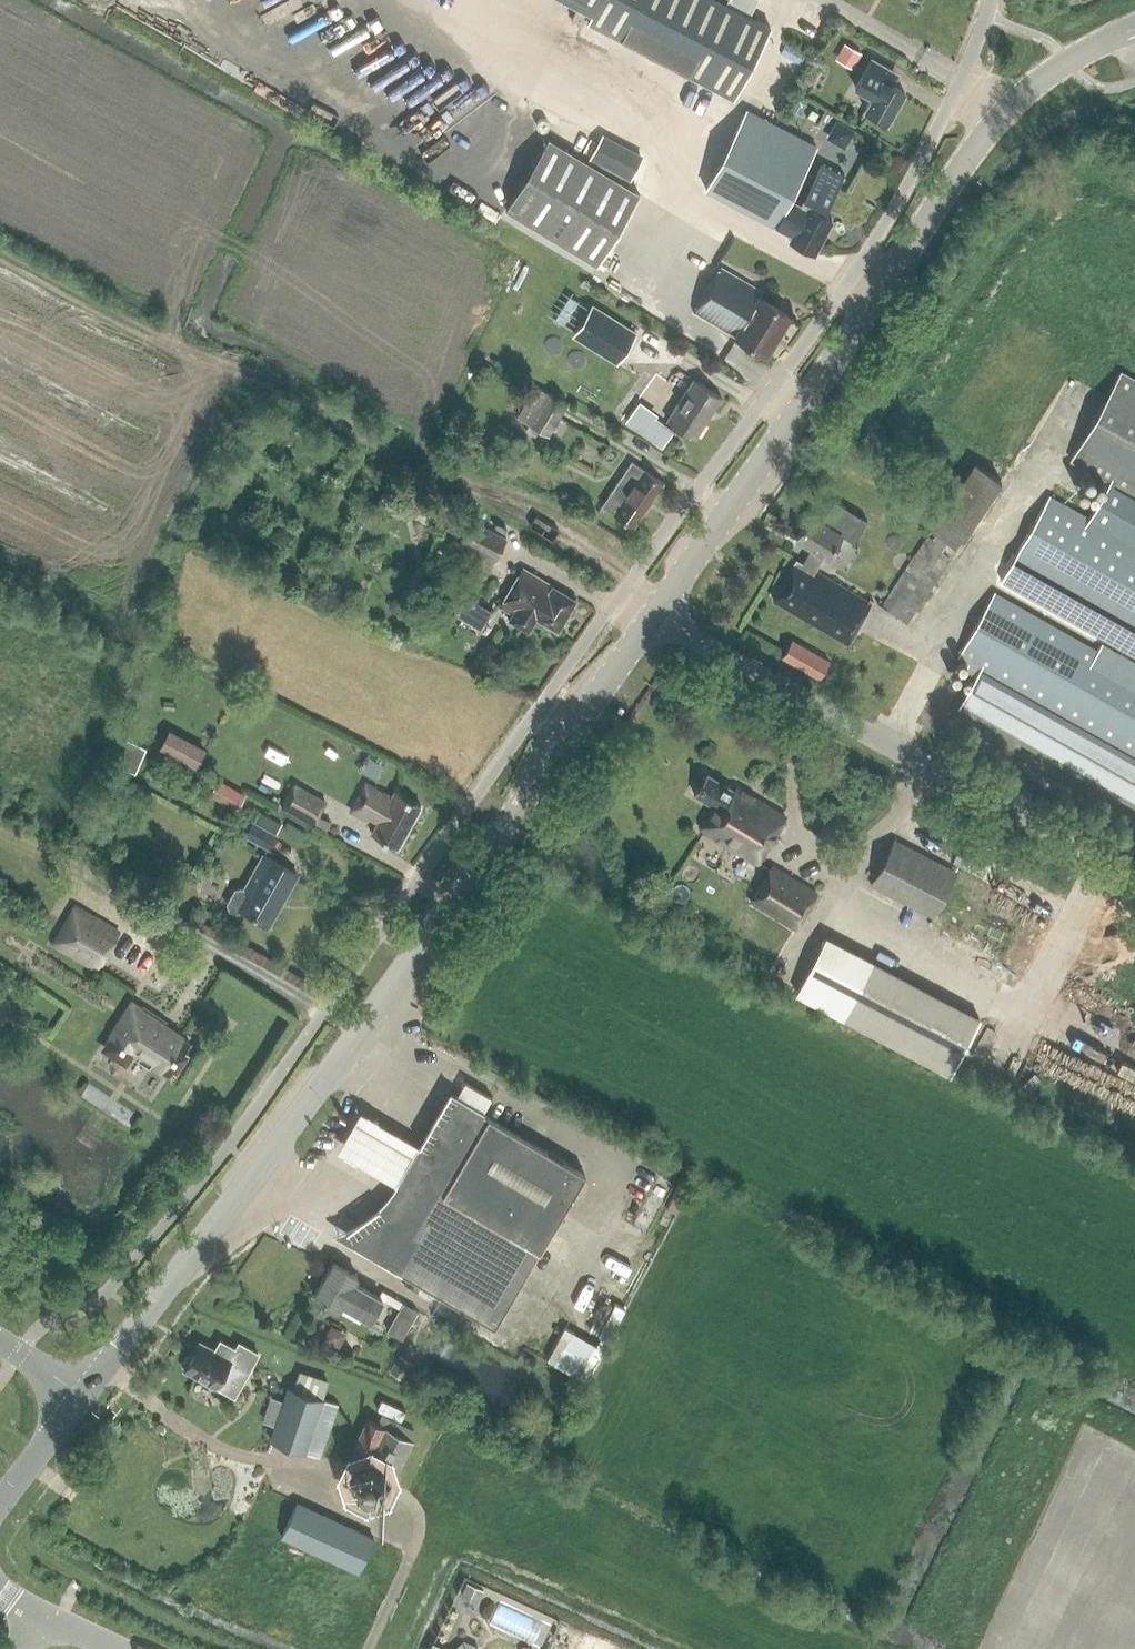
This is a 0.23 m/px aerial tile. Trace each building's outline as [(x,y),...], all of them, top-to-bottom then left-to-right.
[(591,14),(587,21),(733,98),(770,27),(719,0),(565,0),(591,14)] [(845,44),(836,58),(853,68),(861,53),(845,44)] [(864,109),(887,122),(904,92),(887,82),(893,72),(872,60),(856,87),(872,96),(864,109)] [(747,110),(706,189),(775,226),(776,224),(792,232),(789,238),(815,251),(832,218),(824,214),(838,186),(814,174),(799,202),(789,197),(817,146),(747,110)] [(629,177),(639,148),(595,133),(585,162),(629,177)] [(640,195),(548,140),(506,210),(598,265),(640,195)] [(760,297),(762,293),(763,292),(762,292),(720,267),(693,311),(735,336),(765,354),(789,315),(760,297)] [(637,333),(591,304),(572,335),(618,364),(637,333)] [(1071,459),(1110,482),(1088,520),(1134,547),(1134,381),(1120,373),(1071,459)] [(722,398),(693,379),(667,420),(695,439),(722,398)] [(534,385),(518,418),(530,425),(527,429),(536,434),(538,430),(549,436),(567,405),(534,385)] [(626,421),(662,447),(673,431),(638,405),(626,421)] [(634,527),(664,483),(632,462),(602,506),(634,527)] [(1001,580),(1134,656),(1134,547),(1088,520),(1049,497),(1001,580)] [(822,522),(810,515),(796,539),(812,548),(803,563),(815,571),(824,555),(828,557),(841,535),(854,543),(867,521),(834,501),(822,522)] [(489,572),(506,539),(472,520),(454,553),(489,572)] [(774,600),(846,643),(870,604),(815,571),(803,563),(797,560),(774,600)] [(512,614),(509,620),(528,632),(536,619),(557,632),(576,601),(522,568),(500,607),(512,614)] [(881,607),(907,622),(931,585),(906,570),(881,607)] [(959,707),(1134,806),(1134,663),(1102,644),(1098,652),(994,593),(959,655),(970,662),(965,671),(976,677),(959,707)] [(450,600),(445,609),(480,629),(486,620),(450,600)] [(819,679),(829,662),(792,640),(782,657),(819,679)] [(178,726),(169,746),(208,764),(217,744),(178,726)] [(135,773),(146,748),(129,740),(118,765),(135,773)] [(701,828),(758,863),(787,817),(737,787),(735,791),(706,773),(694,794),(714,806),(701,828)] [(211,793),(237,808),(244,795),(218,781),(211,793)] [(280,809),(314,828),(328,800),(296,782),(280,809)] [(376,825),(371,834),(397,848),(421,805),(395,791),(391,798),(367,783),(351,812),(376,825)] [(246,835),(269,848),(276,835),(253,821),(246,835)] [(934,913),(955,871),(896,841),(875,882),(934,913)] [(241,888),(235,890),(228,903),(229,909),(235,912),(241,910),(268,925),(297,874),(264,855),(244,890),(241,888)] [(751,900),(797,927),(818,893),(772,866),(751,900)] [(119,933),(76,907),(54,944),(97,970),(119,933)] [(825,935),(796,991),(795,993),(868,1031),(899,973),(825,935)] [(140,1011),(133,1006),(105,1049),(126,1062),(135,1048),(153,1059),(151,1063),(170,1075),(190,1043),(171,1031),(170,1033),(162,1027),(165,1022),(143,1007),(140,1011)] [(352,1244),(398,1271),(494,1328),(585,1173),(484,1114),(451,1094),(421,1146),(397,1186),(379,1217),(378,1216),(371,1218),(365,1223),(361,1229),(352,1244)] [(338,1151),(397,1186),(421,1146),(361,1111),(338,1151)] [(375,1295),(354,1283),(358,1276),(334,1263),(314,1296),(338,1310),(340,1306),(369,1322),(382,1299),(375,1295)] [(387,1330),(402,1338),(418,1311),(403,1303),(387,1330)] [(594,1373),(609,1339),(573,1323),(558,1357),(594,1373)] [(220,1341),(215,1351),(199,1342),(184,1369),(217,1387),(234,1396),(258,1353),(239,1343),(235,1349),(220,1341)] [(399,1355),(390,1371),(405,1379),(414,1363),(399,1355)] [(288,1387),(270,1439),(320,1456),(329,1429),(332,1430),(335,1423),(336,1423),(342,1405),(339,1404),(339,1403),(332,1401),(331,1402),(288,1387)] [(356,1464),(350,1477),(355,1490),(367,1496),(382,1491),(387,1480),(396,1474),(412,1440),(368,1419),(356,1444),(372,1452),(367,1461),(356,1464)] [(282,1537),(357,1572),(373,1538),(298,1503),(287,1524),(282,1537)] [(470,1585),(464,1598),(481,1606),(487,1593),(470,1585)]
